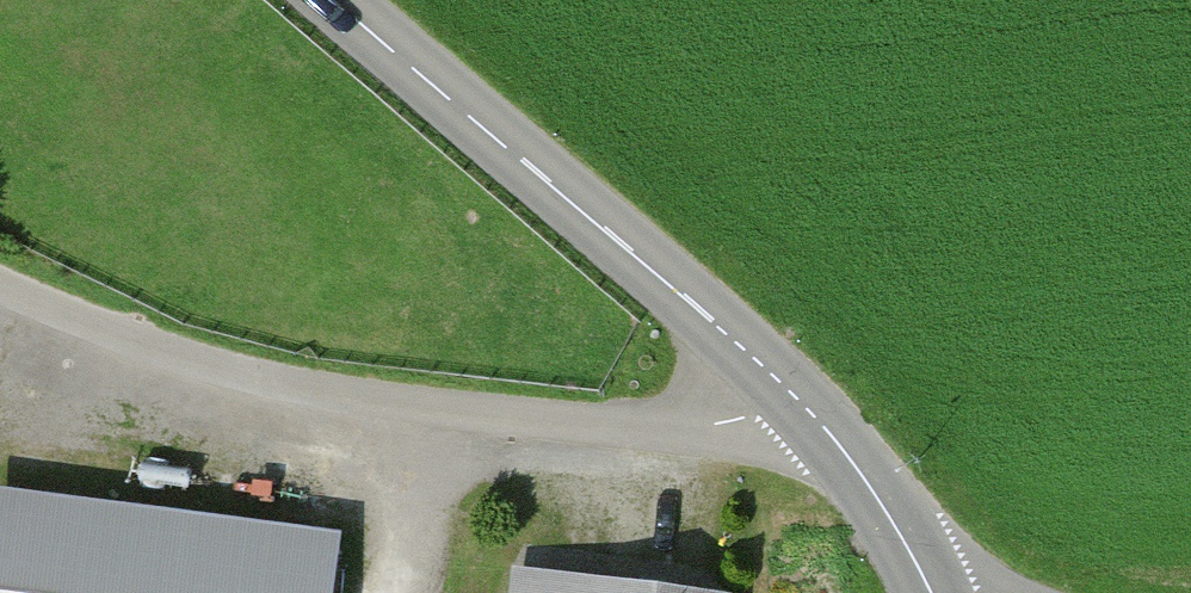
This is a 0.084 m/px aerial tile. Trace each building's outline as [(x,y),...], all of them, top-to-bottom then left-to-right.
[(0,514),(0,592),(325,592),(329,557),(0,514)] [(513,580),(512,592),(645,592),(513,580)]
